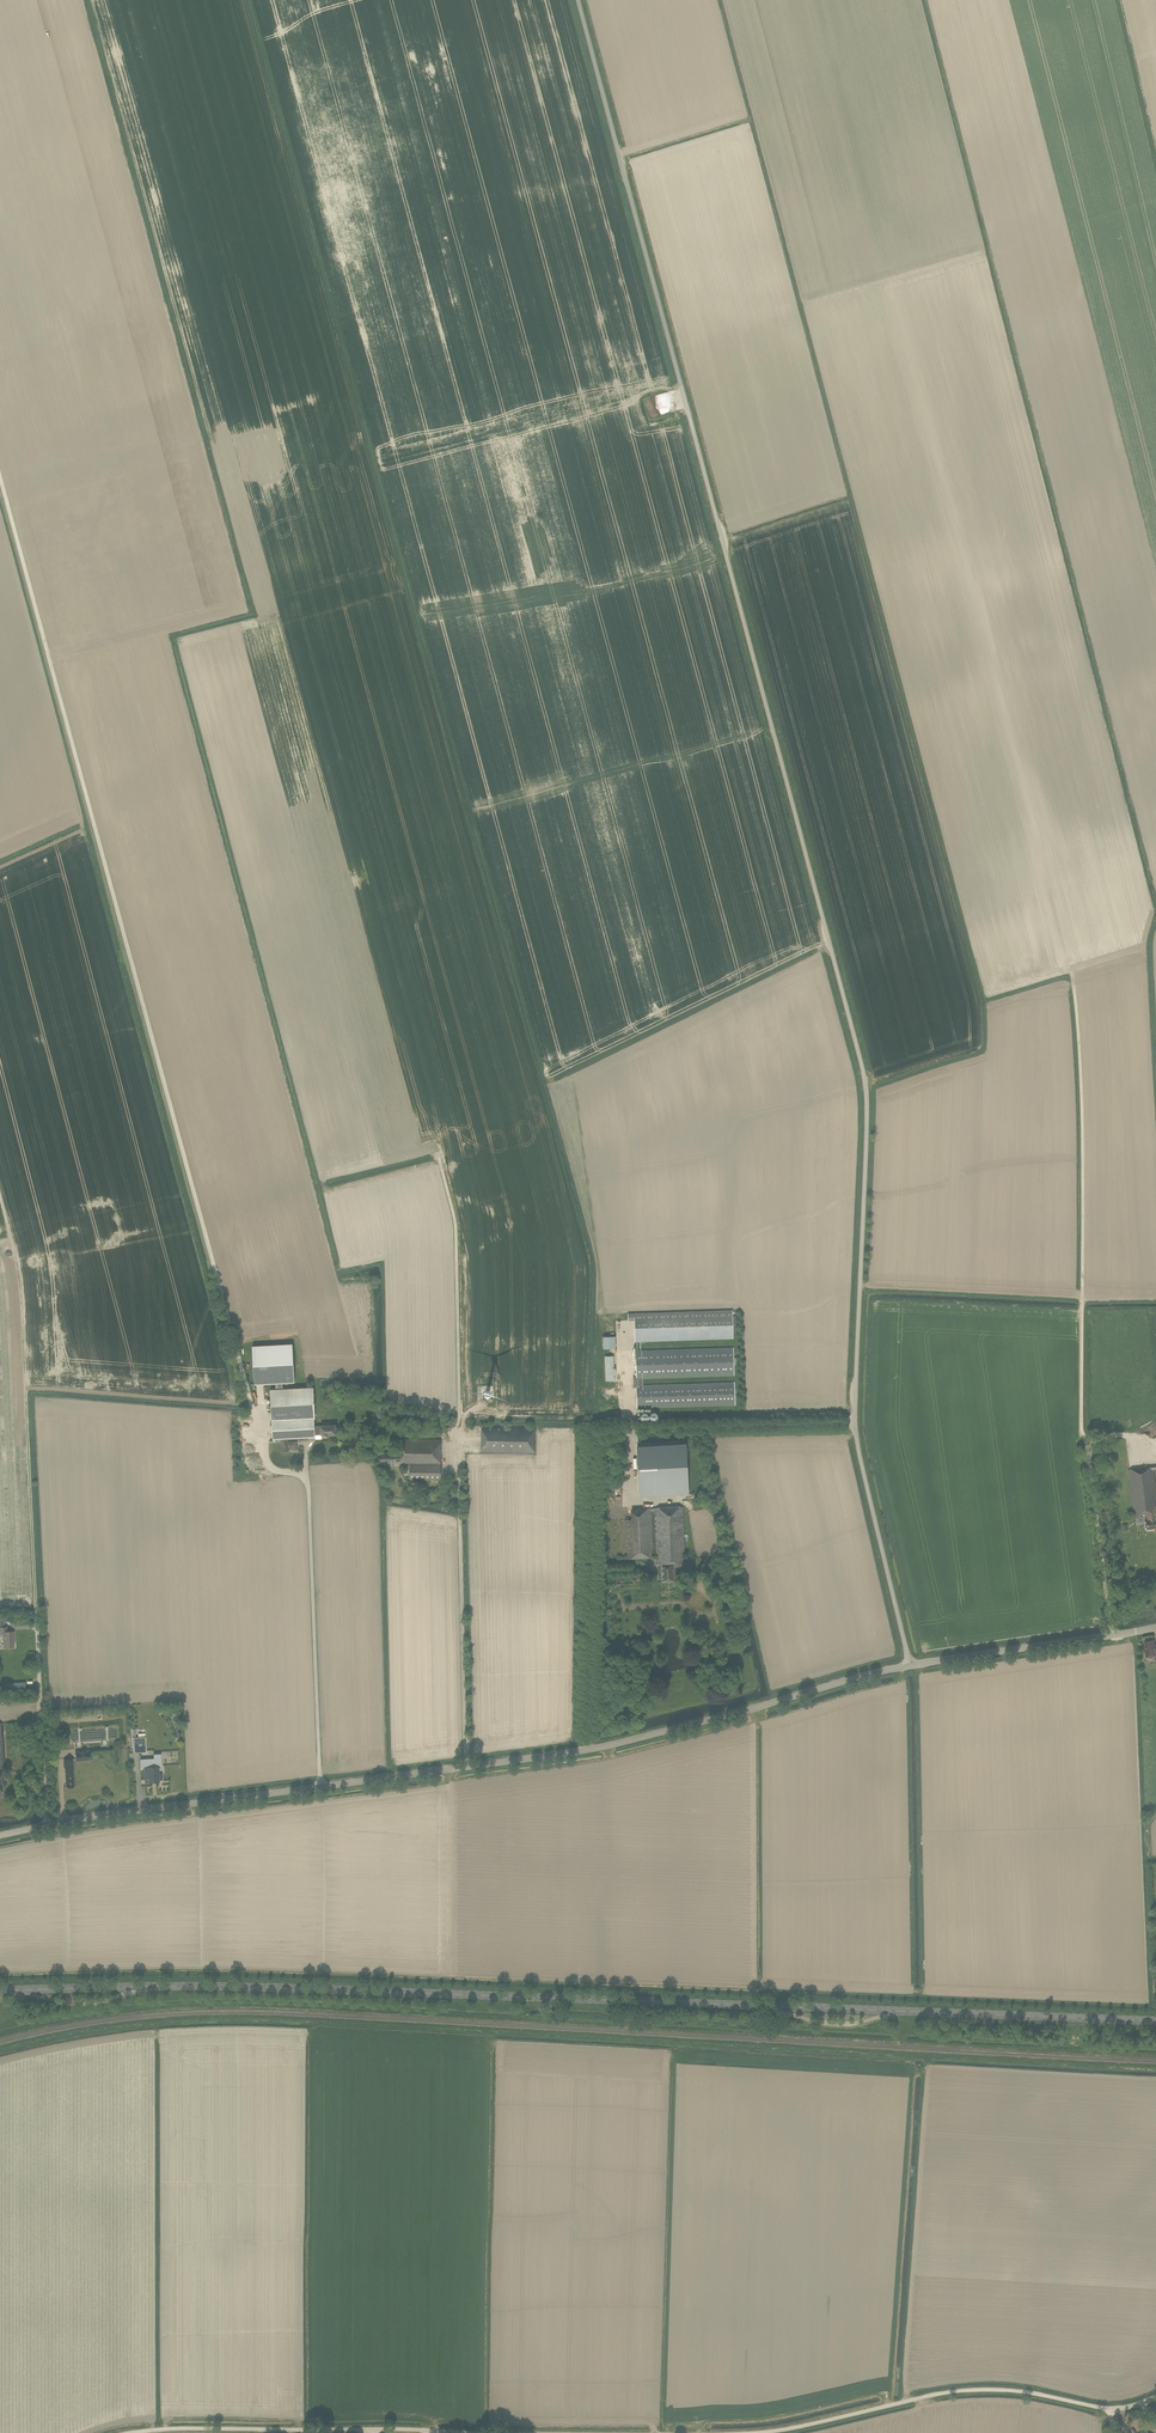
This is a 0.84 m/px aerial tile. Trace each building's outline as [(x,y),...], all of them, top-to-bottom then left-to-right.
[(628,1321),(635,1321),(635,1343),(733,1340),(732,1333),(732,1325),(732,1316),(732,1314),(732,1310),(628,1313),(628,1321)] [(616,1348),(615,1335),(602,1336),(603,1348),(616,1348)] [(292,1344),(255,1346),(257,1384),(276,1383),(276,1389),(282,1389),(282,1383),(294,1382),(292,1344)] [(733,1358),(733,1347),(635,1350),(636,1376),(633,1376),(633,1385),(637,1385),(637,1408),(735,1405),(734,1382),(639,1385),(639,1379),(734,1376),(734,1364),(738,1364),(737,1358),(733,1358)] [(614,1364),(605,1364),(606,1381),(614,1381),(614,1364)] [(315,1418),(313,1387),(279,1389),(273,1389),(270,1389),(272,1421),(314,1418),(315,1418)] [(314,1418),(272,1421),(273,1439),(315,1437),(315,1426),(314,1418)] [(315,1437),(315,1439),(322,1439),(322,1436),(323,1436),(324,1437),(327,1437),(328,1435),(336,1435),(336,1425),(330,1425),(330,1423),(324,1423),(324,1426),(315,1426),(315,1437)] [(481,1452),(534,1453),(535,1427),(482,1426),(481,1452)] [(409,1479),(440,1480),(441,1439),(398,1439),(397,1453),(380,1453),(380,1463),(403,1463),(403,1465),(404,1465),(404,1475),(409,1475),(409,1479)] [(287,1442),(287,1440),(280,1440),(281,1451),(288,1451),(288,1448),(296,1448),(296,1442),(287,1442)] [(639,1489),(689,1486),(686,1444),(637,1447),(639,1489)] [(1145,1517),(1147,1529),(1155,1528),(1155,1466),(1128,1469),(1135,1518),(1145,1517)] [(686,1566),(683,1506),(632,1509),(633,1518),(625,1519),(627,1558),(653,1557),(651,1511),(655,1511),(657,1564),(661,1563),(662,1581),(675,1581),(675,1567),(686,1566)] [(6,1627),(0,1627),(0,1634),(2,1634),(3,1648),(13,1647),(13,1642),(13,1631),(6,1631),(6,1627)] [(1155,1659),(1155,1648),(1155,1644),(1154,1644),(1153,1640),(1144,1641),(1145,1646),(1144,1647),(1146,1657),(1154,1655),(1155,1659)] [(26,1688),(26,1681),(7,1682),(8,1689),(26,1688)] [(146,1752),(145,1733),(138,1733),(138,1737),(133,1737),(134,1752),(146,1752)] [(90,1759),(90,1751),(75,1751),(76,1760),(90,1759)] [(158,1774),(158,1767),(157,1767),(157,1766),(162,1765),(161,1753),(154,1754),(154,1758),(140,1759),(140,1766),(145,1766),(146,1768),(145,1768),(146,1782),(158,1781),(158,1780),(162,1779),(162,1773),(158,1774)] [(73,1787),(72,1758),(64,1759),(66,1787),(73,1787)]
